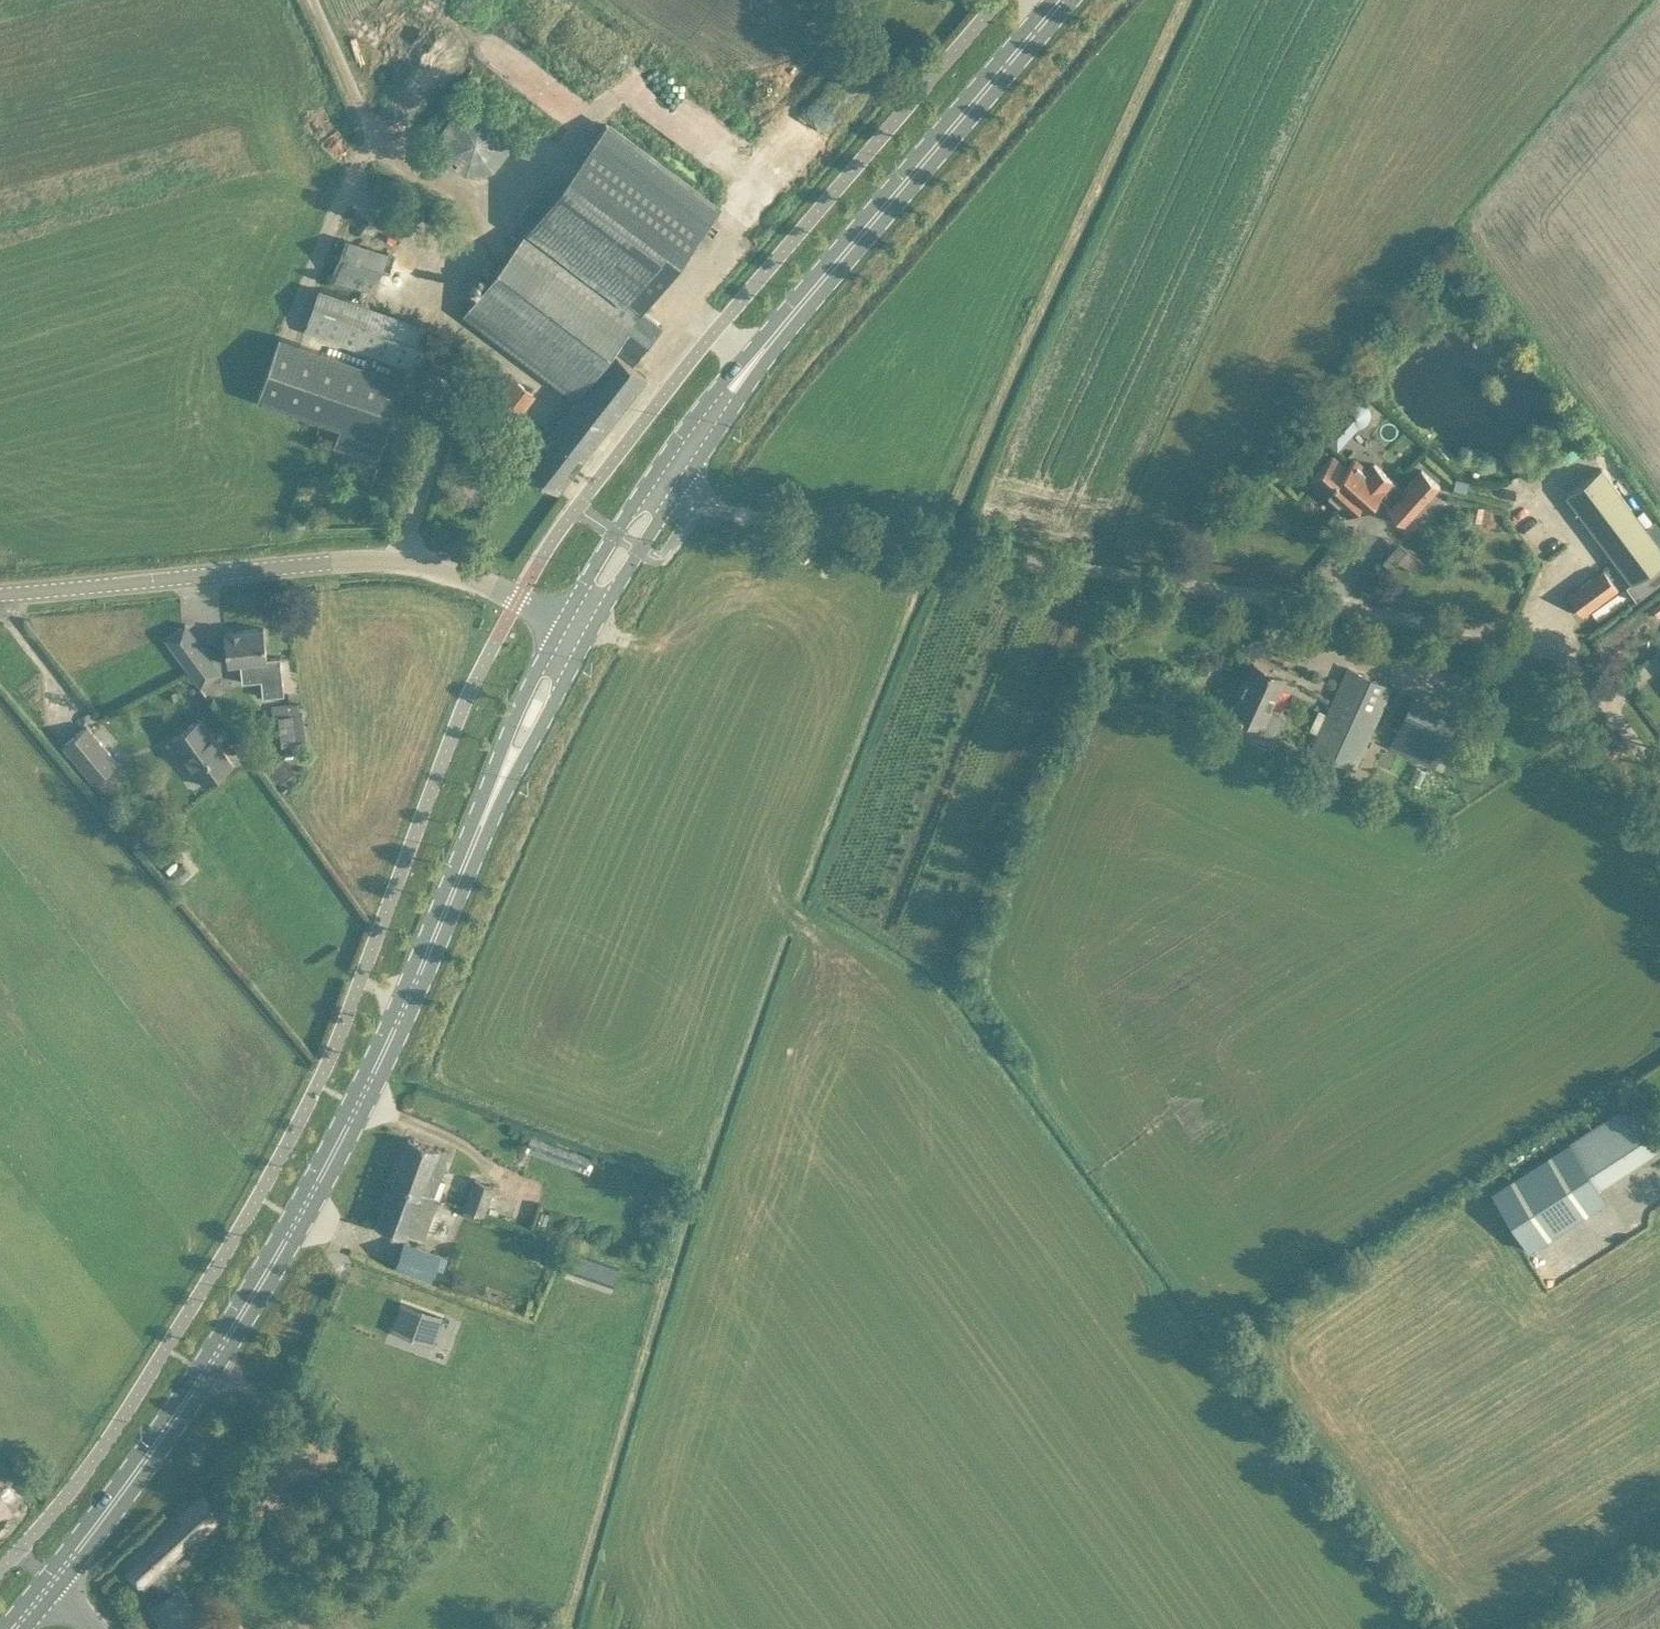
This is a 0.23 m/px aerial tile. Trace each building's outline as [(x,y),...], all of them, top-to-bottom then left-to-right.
[(440,127),(441,142),(444,154),(465,172),(476,171),(492,169),(501,159),(509,148),(508,135),(506,120),(496,111),(485,102),(471,104),(456,105),(447,117),(440,127)] [(643,310),(719,209),(606,123),(534,224),(643,310)] [(632,364),(663,325),(643,310),(534,224),(467,309),(578,396),(525,465),(558,491),(647,376),(632,364)] [(329,278),(372,293),(388,249),(345,236),(329,278)] [(354,348),(369,303),(317,285),(302,329),(354,348)] [(421,371),(435,326),(419,320),(404,365),(421,371)] [(330,445),(373,460),(401,380),(275,336),(253,398),(336,427),(330,445)] [(508,393),(497,407),(514,419),(525,405),(527,406),(536,395),(510,375),(501,386),(508,393)] [(527,411),(540,422),(557,401),(544,390),(527,411)] [(1358,506),(1363,511),(1378,495),(1389,505),(1404,488),(1393,478),(1374,460),(1369,467),(1354,455),(1350,461),(1346,465),(1333,454),(1312,478),(1340,503),(1336,507),(1348,517),(1358,506)] [(1601,467),(1566,494),(1630,580),(1626,584),(1636,597),(1659,579),(1659,546),(1601,467)] [(1387,508),(1405,524),(1440,485),(1422,468),(1404,488),(1389,505),(1387,508)] [(1542,503),(1517,519),(1542,556),(1566,540),(1542,503)] [(1472,508),(1470,518),(1479,521),(1482,511),(1472,508)] [(1415,571),(1424,558),(1400,542),(1391,555),(1415,571)] [(1568,595),(1582,614),(1618,588),(1603,568),(1568,595)] [(1656,614),(1659,611),(1659,597),(1649,605),(1656,614)] [(167,637),(180,655),(194,674),(213,660),(185,624),(167,637)] [(241,662),(242,682),(261,681),(262,697),(283,696),(281,658),(267,659),(264,627),(225,631),(228,663),(241,662)] [(1232,711),(1252,720),(1249,727),(1248,727),(1245,732),(1268,743),(1276,727),(1274,726),(1274,727),(1264,723),(1285,677),(1254,663),(1232,711)] [(1311,748),(1355,767),(1392,687),(1348,667),(1311,748)] [(1464,708),(1415,687),(1392,743),(1441,764),(1464,708)] [(271,716),(275,743),(306,740),(303,713),(300,713),(299,702),(292,703),(292,702),(271,705),(273,716),(271,716)] [(184,756),(203,782),(230,762),(200,719),(167,742),(179,760),(184,756)] [(63,745),(94,782),(118,762),(87,725),(63,745)] [(231,751),(237,760),(248,753),(241,743),(231,751)] [(183,863),(173,871),(180,880),(190,871),(183,863)] [(1569,1142),(1493,1191),(1530,1249),(1606,1199),(1598,1186),(1643,1157),(1634,1144),(1649,1134),(1629,1103),(1569,1142)] [(409,1137),(393,1180),(423,1192),(434,1196),(450,1154),(439,1150),(440,1148),(409,1137)] [(565,1151),(562,1162),(589,1170),(592,1159),(565,1151)] [(463,1206),(485,1214),(495,1187),(473,1178),(463,1206)] [(423,1192),(393,1180),(376,1225),(407,1236),(409,1232),(420,1236),(425,1234),(438,1197),(423,1192)] [(395,1265),(431,1279),(436,1266),(444,1270),(449,1256),(404,1239),(395,1265)] [(562,1266),(575,1270),(581,1256),(568,1251),(562,1266)] [(590,1273),(612,1281),(616,1269),(595,1260),(590,1273)] [(453,1272),(451,1278),(459,1281),(461,1275),(453,1272)] [(395,1328),(416,1336),(423,1338),(425,1333),(434,1336),(439,1324),(433,1322),(436,1314),(411,1305),(408,1312),(402,1310),(395,1328)] [(223,1513),(203,1492),(124,1565),(143,1586),(153,1578),(164,1596),(150,1605),(165,1628),(175,1628),(191,1618),(174,1590),(172,1591),(160,1571),(223,1513)]
